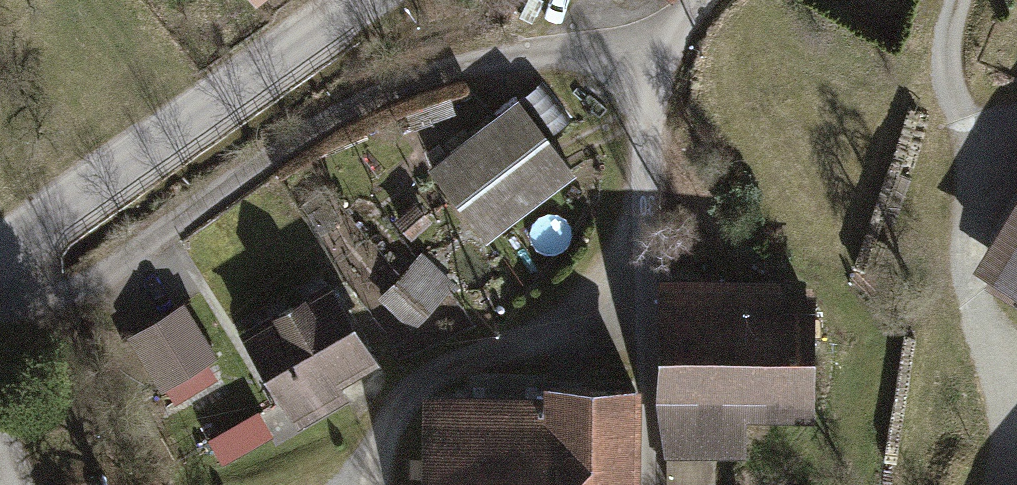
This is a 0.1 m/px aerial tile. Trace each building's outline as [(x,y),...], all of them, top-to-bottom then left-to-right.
[(518,101),(429,166),(486,243),(574,179),(518,101)] [(414,202),(393,219),(409,239),(430,222),(414,202)] [(976,269),(1016,295),(1016,202),(976,269)] [(422,253),(379,300),(412,330),(449,290),(455,284),(422,253)] [(782,277),(671,273),(664,455),(739,458),(741,414),(815,417),(820,292),(782,291),(782,277)] [(329,278),(238,332),(295,429),(350,398),(342,384),(378,362),(329,278)] [(128,336),(162,391),(166,389),(208,363),(217,358),(183,303),(128,336)] [(208,363),(166,389),(175,404),(217,378),(208,363)] [(425,393),(422,484),(638,484),(640,385),(543,382),(543,396),(425,393)] [(258,410),(205,442),(220,468),(273,436),(258,410)]
